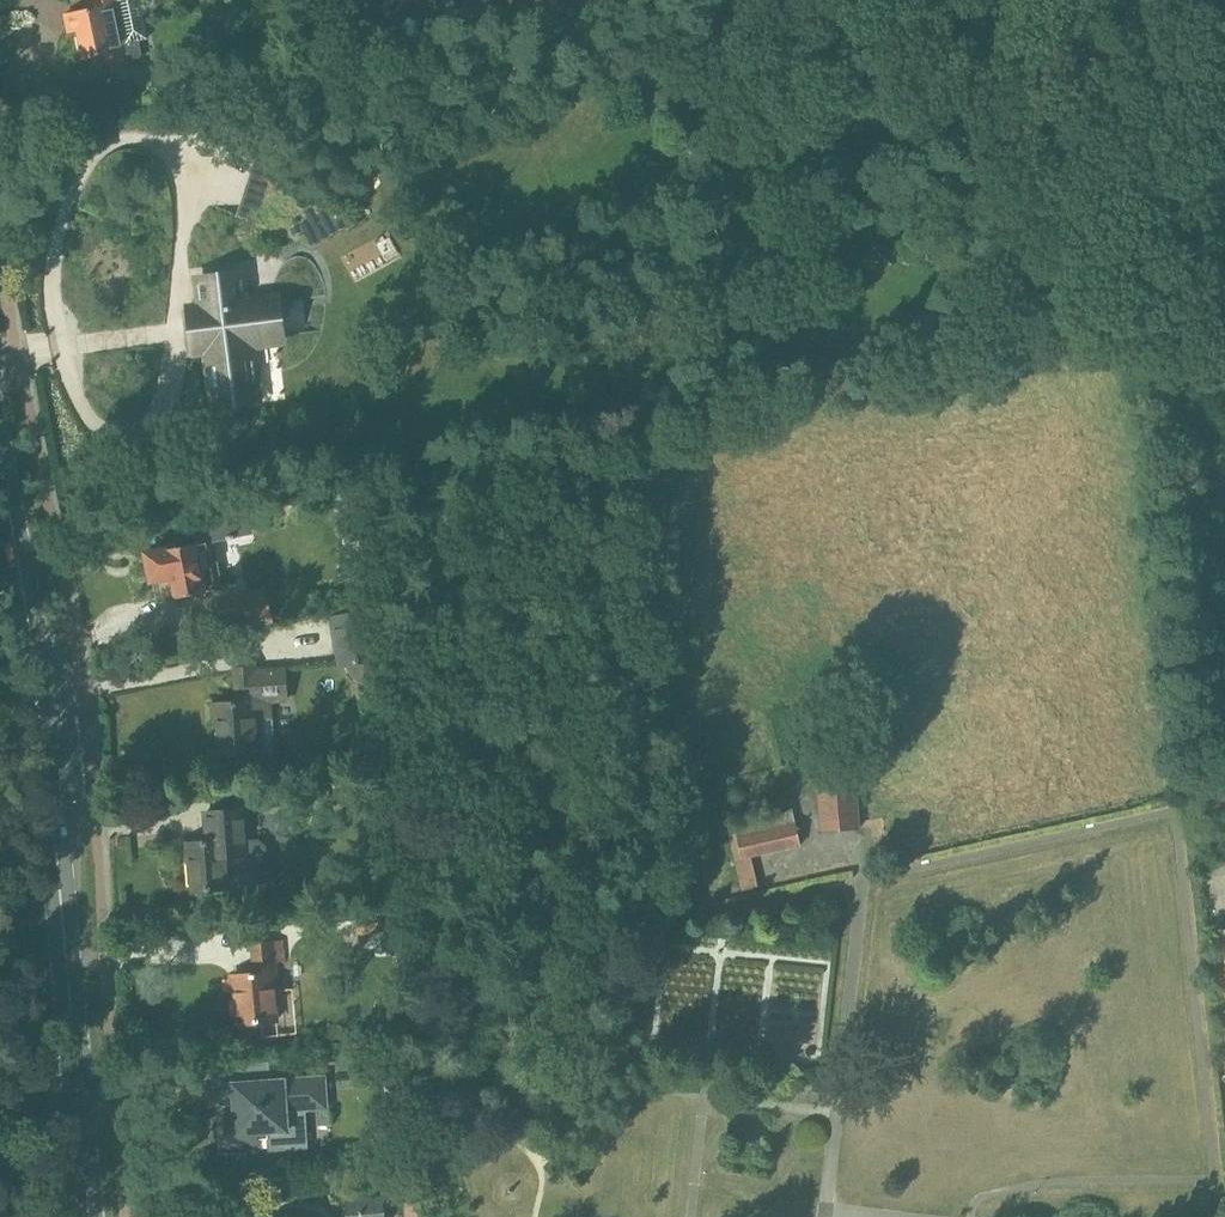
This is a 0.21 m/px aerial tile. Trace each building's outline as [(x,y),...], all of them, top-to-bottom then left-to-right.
[(73,16),(76,31),(79,31),(84,60),(105,55),(107,66),(127,62),(126,61),(142,58),(138,42),(148,40),(139,0),(94,0),(96,11),(73,16)] [(563,10),(560,0),(537,0),(542,17),(563,10)] [(462,28),(464,38),(472,36),(470,27),(462,28)] [(359,226),(255,163),(237,217),(315,249),(359,226)] [(203,318),(193,319),(196,347),(206,346),(213,399),(223,398),(223,397),(246,394),(239,344),(276,339),(273,313),(274,313),(273,306),(244,309),(240,279),(198,285),(203,318)] [(149,559),(147,563),(149,572),(153,576),(154,581),(155,581),(159,602),(222,589),(213,541),(250,534),(246,513),(203,521),(207,542),(148,553),(149,559)] [(265,587),(206,601),(214,632),(272,618),(265,587)] [(329,616),(339,669),(380,661),(371,609),(329,616)] [(237,705),(214,706),(215,723),(219,723),(220,726),(219,726),(219,727),(218,728),(217,729),(217,730),(217,731),(216,732),(216,733),(216,734),(216,735),(216,736),(216,737),(216,738),(216,739),(216,740),(217,740),(217,741),(217,742),(218,743),(218,744),(219,745),(220,746),(220,747),(221,747),(221,755),(256,753),(261,752),(261,753),(265,757),(272,756),(275,751),(273,720),(271,702),(288,701),(286,669),(263,670),(263,669),(235,671),(237,705)] [(813,809),(819,809),(822,835),(859,831),(853,766),(815,769),(819,803),(813,804),(813,809)] [(207,844),(185,845),(186,862),(190,862),(192,894),(228,891),(227,873),(246,872),(251,867),(250,851),(245,846),(243,812),(206,815),(207,832),(214,832),(214,843),(207,844)] [(742,861),(800,849),(792,815),(734,827),(742,861)] [(378,894),(379,909),(395,908),(393,892),(378,894)] [(356,914),(357,935),(396,932),(394,911),(356,914)] [(283,959),(282,942),(252,945),(255,975),(232,977),(234,994),(238,993),(240,1024),(276,1022),(273,988),(276,988),(274,959),(283,959)] [(302,1110),(326,1108),(323,1077),(232,1084),(235,1118),(218,1120),(221,1153),(256,1150),(254,1134),(283,1132),(284,1148),(305,1147),(302,1110)] [(426,1193),(407,1195),(409,1216),(427,1216),(426,1193)] [(386,1198),(350,1201),(351,1216),(388,1216),(386,1198)]
